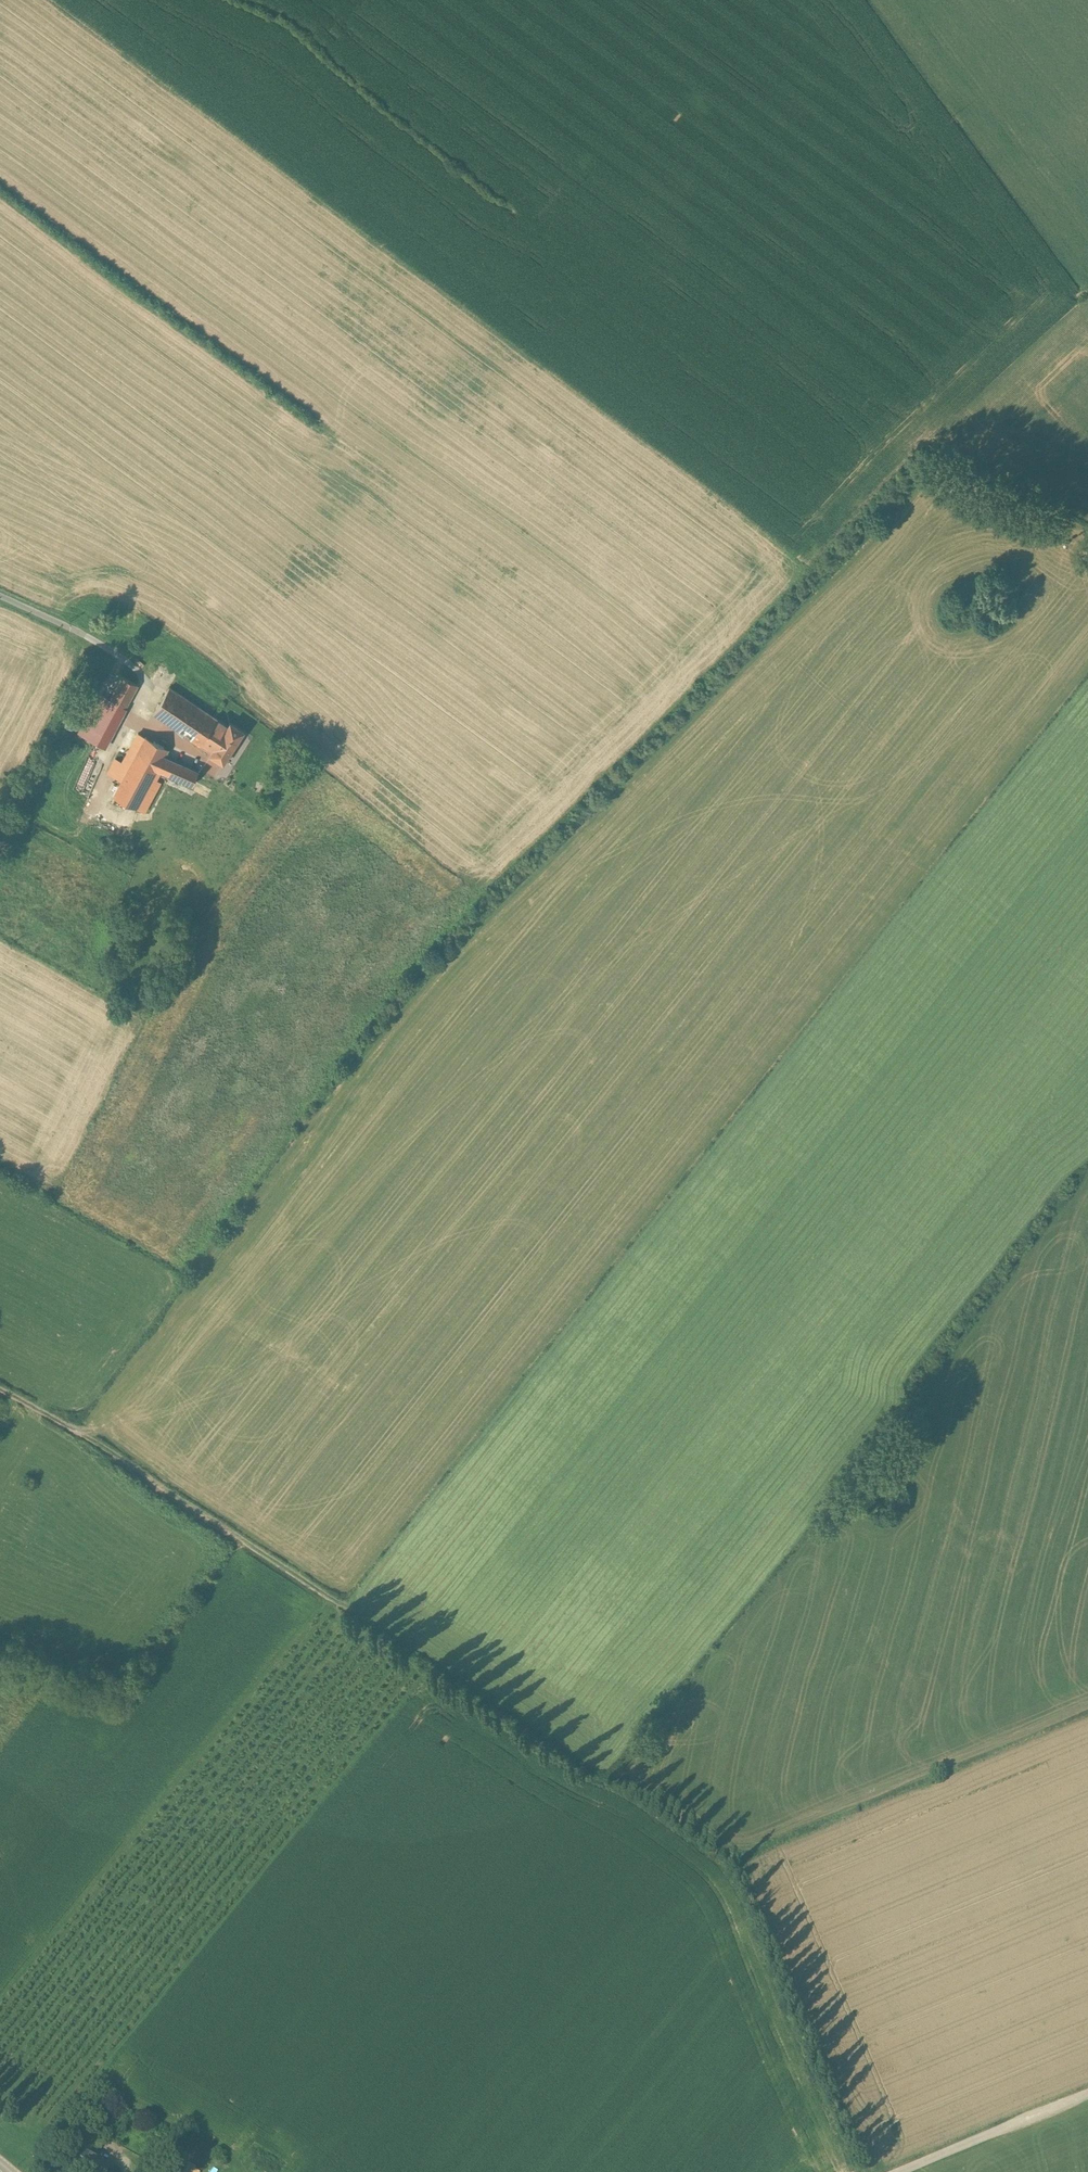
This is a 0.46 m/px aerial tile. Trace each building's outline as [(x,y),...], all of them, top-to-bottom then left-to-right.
[(143,679),(125,670),(113,695),(104,690),(84,732),(111,745),(143,679)] [(252,728),(174,679),(152,714),(230,763),(252,728)] [(175,743),(141,726),(133,742),(125,738),(110,769),(124,776),(116,791),(143,805),(162,767),(194,784),(204,765),(171,749),(175,743)] [(87,2157),(77,2171),(109,2171),(110,2171),(87,2157)] [(183,2171),(198,2171),(199,2169),(186,2164),(183,2171)]
